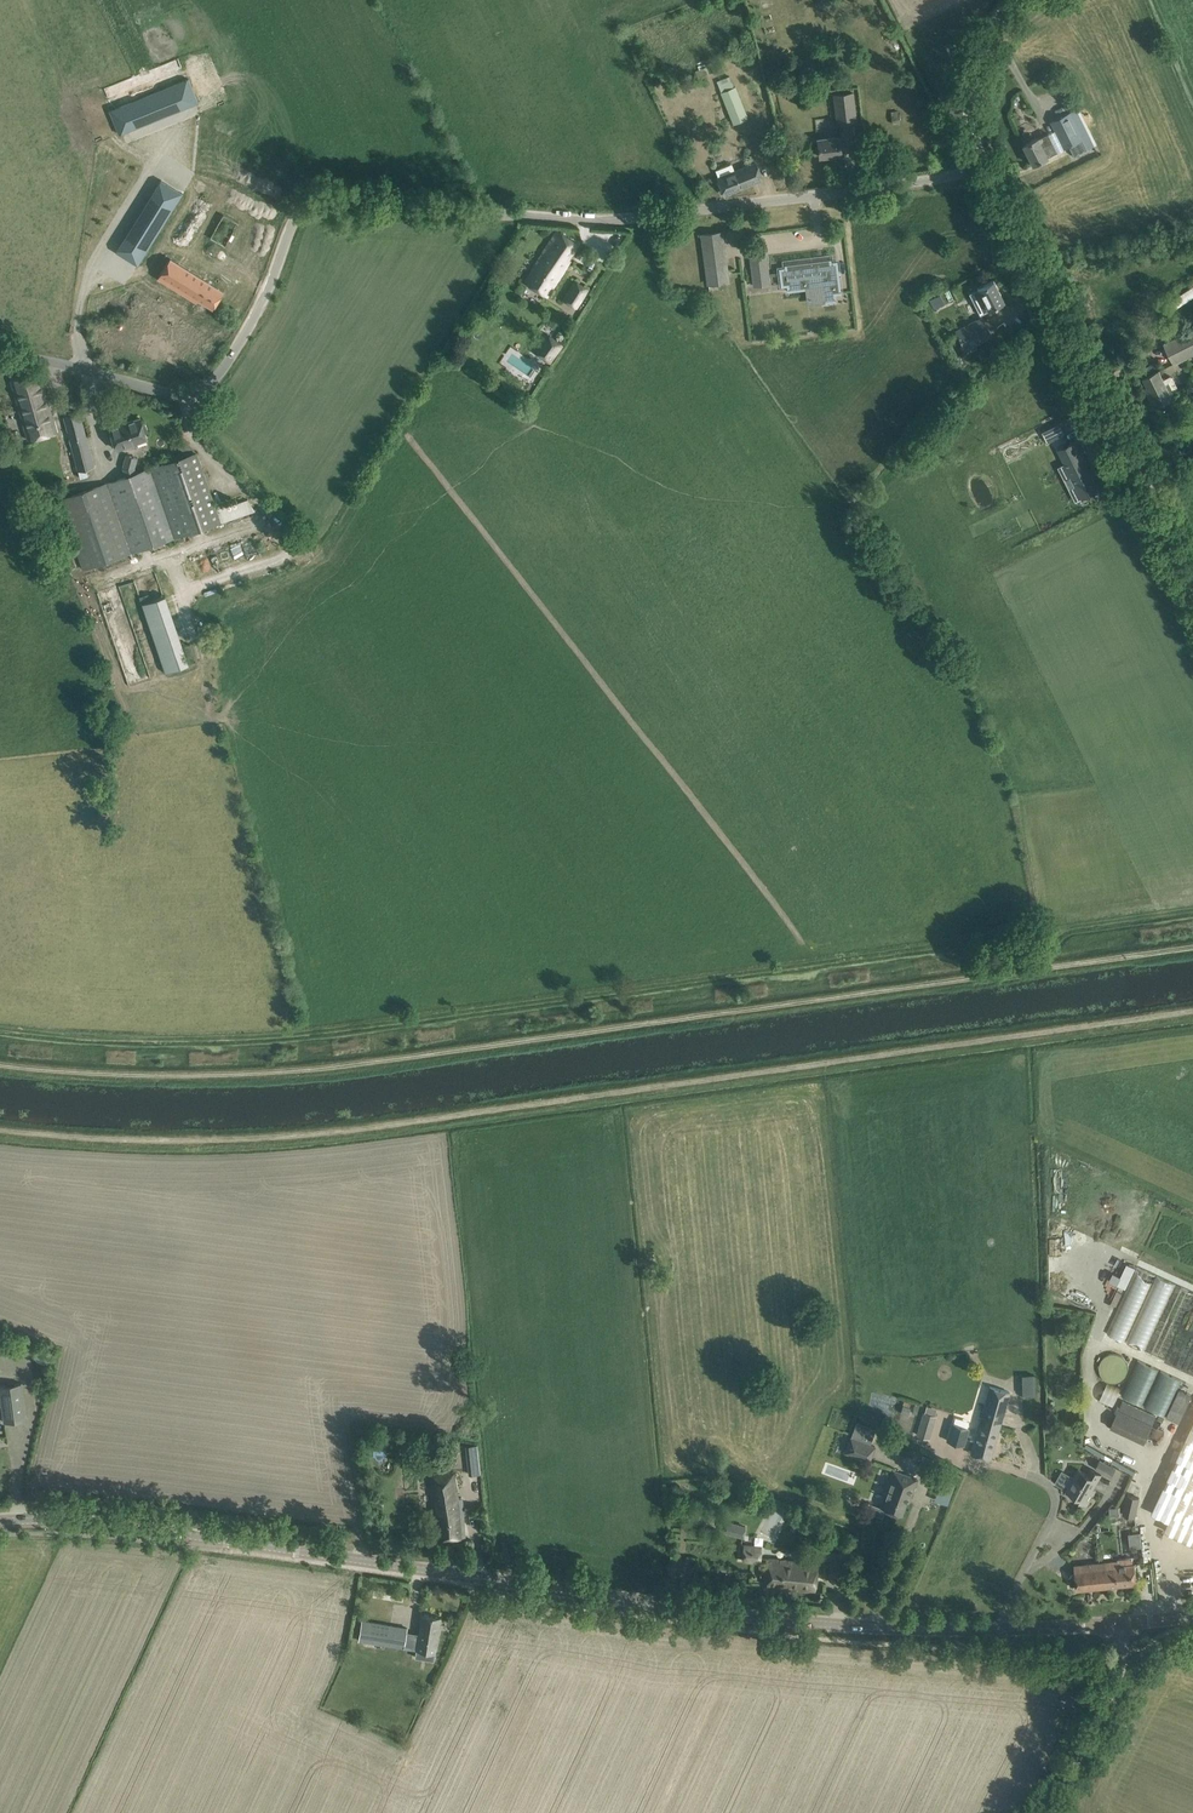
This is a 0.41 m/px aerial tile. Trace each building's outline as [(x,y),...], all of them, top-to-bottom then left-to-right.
[(189,79),(109,111),(119,134),(198,102),(189,79)] [(730,79),(718,85),(734,124),(748,118),(735,86),(733,87),(730,79)] [(834,95),(837,125),(857,123),(853,92),(834,95)] [(1038,137),(1033,140),(1023,145),(1032,164),(1069,146),(1073,156),(1094,146),(1076,110),(1051,123),(1057,135),(1050,138),(1048,133),(1038,138),(1038,137)] [(898,111),(891,112),(892,124),(899,123),(898,111)] [(820,156),(841,154),(839,137),(817,139),(820,156)] [(725,194),(762,179),(755,163),(735,171),(732,163),(715,170),(725,194)] [(161,180),(116,252),(137,265),(182,193),(161,180)] [(547,296),(570,260),(568,259),(577,244),(556,230),(524,281),(547,296)] [(708,284),(729,281),(722,232),(701,234),(708,284)] [(754,286),(769,284),(765,255),(751,256),(754,286)] [(170,258),(158,278),(197,302),(198,299),(213,308),(223,291),(170,258)] [(822,286),(824,302),(835,300),(835,293),(840,293),(841,293),(837,261),(831,262),(831,259),(824,260),(824,262),(820,263),(819,261),(785,265),(785,268),(779,268),(781,286),(787,285),(788,291),(789,291),(789,290),(822,286)] [(576,307),(588,288),(575,280),(563,299),(576,307)] [(1004,301),(993,280),(977,288),(978,289),(969,293),(980,315),(989,310),(988,309),(1004,301)] [(1192,297),(1192,286),(1172,298),(1177,306),(1192,297)] [(943,321),(955,315),(951,306),(938,312),(943,321)] [(992,335),(982,317),(956,331),(965,349),(992,335)] [(1164,343),(1174,363),(1192,354),(1192,329),(1164,343)] [(562,344),(547,333),(534,351),(550,362),(562,344)] [(39,370),(10,380),(32,441),(60,430),(39,370)] [(1170,376),(1163,380),(1159,371),(1144,378),(1153,395),(1149,397),(1154,407),(1172,398),(1171,396),(1179,393),(1179,391),(1172,377),(1170,376)] [(80,412),(64,417),(78,471),(86,469),(94,466),(80,412)] [(109,428),(117,450),(147,440),(145,434),(147,431),(146,426),(142,425),(140,419),(121,425),(121,423),(109,428)] [(1060,423),(1059,423),(1060,424),(1044,433),(1043,431),(1042,432),(1047,442),(1065,433),(1060,423)] [(183,440),(179,447),(187,455),(195,452),(196,451),(183,440)] [(1079,441),(1061,450),(1085,498),(1103,489),(1079,441)] [(187,455),(149,469),(173,537),(219,520),(216,511),(195,452),(187,455)] [(126,477),(105,484),(130,552),(173,537),(149,469),(134,474),(134,467),(136,458),(126,457),(123,468),(126,477)] [(105,484),(59,500),(78,553),(84,569),(130,552),(105,484)] [(226,550),(198,562),(202,574),(231,562),(226,550)] [(144,601),(162,671),(186,665),(168,595),(144,601)] [(1124,1294),(1108,1334),(1148,1350),(1175,1281),(1137,1267),(1131,1282),(1124,1280),(1119,1292),(1124,1294)] [(1123,1378),(1124,1355),(1103,1354),(1102,1377),(1123,1378)] [(1108,1382),(1099,1400),(1113,1406),(1121,1388),(1108,1382)] [(21,1383),(0,1386),(0,1396),(1,1396),(4,1422),(26,1419),(21,1383)] [(990,1386),(971,1453),(990,1459),(1010,1392),(990,1386)] [(1179,1389),(1166,1416),(1180,1422),(1192,1395),(1179,1389)] [(1146,1441),(1157,1414),(1122,1400),(1111,1427),(1146,1441)] [(925,1411),(936,1414),(937,1407),(926,1405),(925,1411)] [(917,1434),(930,1438),(936,1416),(923,1412),(917,1434)] [(1151,1513),(1169,1521),(1192,1532),(1192,1423),(1151,1513)] [(968,1428),(952,1424),(947,1440),(964,1445),(968,1428)] [(875,1446),(851,1437),(846,1452),(869,1461),(875,1446)] [(1100,1460),(1095,1468),(1111,1477),(1116,1468),(1106,1463),(1108,1460),(1110,1456),(1100,1451),(1098,1455),(1096,1458),(1100,1460)] [(1087,1474),(1078,1469),(1066,1490),(1075,1495),(1074,1498),(1087,1505),(1096,1491),(1093,1489),(1101,1474),(1090,1468),(1087,1474)] [(880,1506),(902,1514),(908,1497),(910,1498),(917,1479),(893,1470),(880,1506)] [(455,1472),(429,1474),(435,1539),(465,1536),(462,1498),(457,1498),(455,1472)] [(1135,1517),(1139,1498),(1127,1495),(1123,1514),(1135,1517)] [(745,1529),(727,1523),(724,1532),(743,1537),(745,1529)] [(1142,1531),(1130,1532),(1131,1555),(1134,1555),(1135,1560),(1142,1560),(1142,1531)] [(854,1540),(844,1539),(843,1553),(852,1554),(854,1540)] [(744,1546),(742,1559),(759,1561),(761,1548),(744,1546)] [(817,1563),(769,1558),(767,1587),(790,1589),(790,1586),(799,1586),(798,1590),(815,1591),(817,1563)] [(1119,1565),(1119,1561),(1074,1565),(1077,1589),(1137,1583),(1135,1563),(1119,1565)] [(441,1617),(422,1614),(416,1650),(435,1653),(441,1617)] [(362,1620),(358,1640),(404,1648),(405,1640),(389,1637),(391,1626),(391,1625),(384,1624),(362,1620)]
